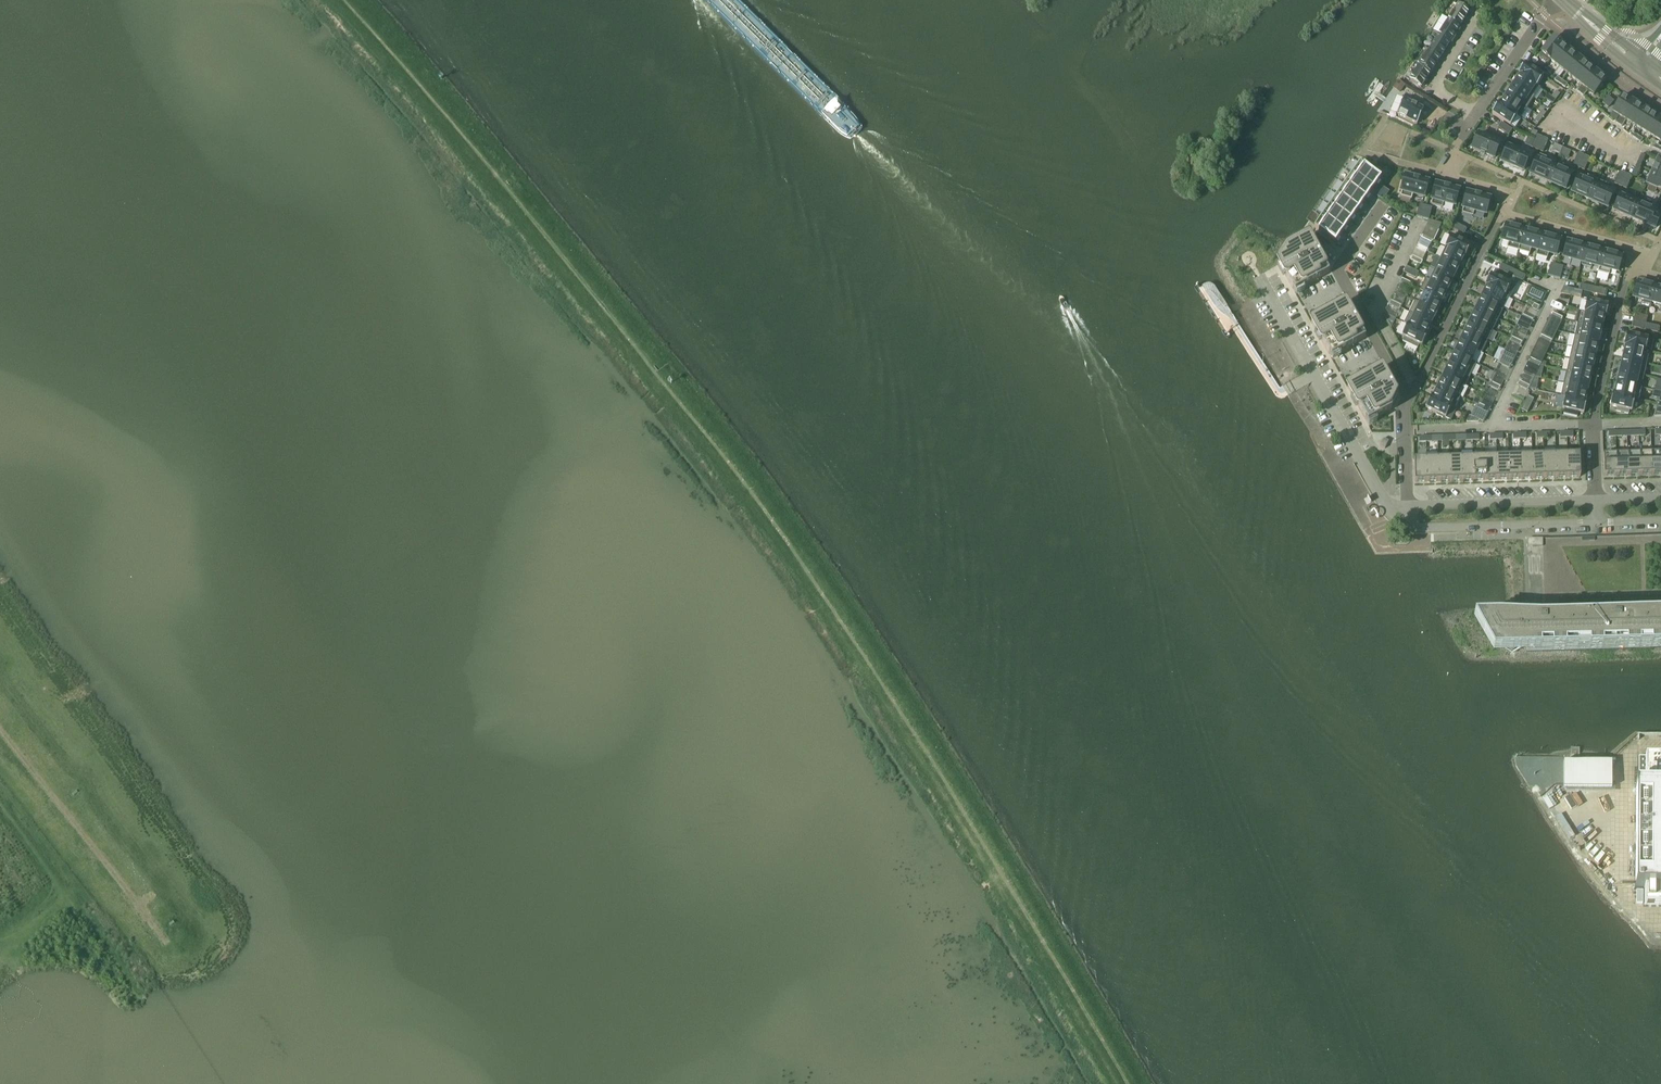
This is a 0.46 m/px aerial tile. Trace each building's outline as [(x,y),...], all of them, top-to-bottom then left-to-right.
[(1457,5),(1447,21),(1458,28),(1468,12),(1457,5)] [(1447,21),(1438,36),(1449,43),(1458,28),(1447,21)] [(1438,36),(1429,51),(1440,57),(1449,43),(1438,36)] [(1548,62),(1562,45),(1553,38),(1539,55),(1548,62)] [(1558,67),(1571,52),(1562,45),(1548,62),(1549,63),(1550,61),(1558,67)] [(1429,51),(1419,65),(1430,72),(1440,57),(1429,51)] [(1567,74),(1579,59),(1571,52),(1558,67),(1567,74)] [(1576,81),(1588,66),(1579,59),(1567,74),(1576,81)] [(1518,74),(1540,88),(1537,86),(1543,76),(1525,64),(1518,74)] [(1421,88),(1430,72),(1419,65),(1410,81),(1421,88)] [(1580,94),(1597,73),(1588,66),(1576,81),(1581,85),(1577,91),(1580,94)] [(1580,94),(1583,96),(1588,91),(1593,95),(1606,80),(1597,73),(1580,94)] [(1513,85),(1533,98),(1540,88),(1518,74),(1518,75),(1519,75),(1513,85)] [(1400,93),(1405,86),(1398,81),(1393,88),(1400,93)] [(1506,94),(1527,108),(1533,98),(1513,85),(1506,94)] [(1498,104),(1520,118),(1527,108),(1506,94),(1500,104),(1499,103),(1498,104)] [(1618,125),(1632,101),(1622,95),(1612,112),(1618,116),(1614,122),(1618,125)] [(1416,127),(1424,109),(1403,100),(1395,119),(1416,127)] [(1631,124),(1642,107),(1632,101),(1618,125),(1622,127),(1625,120),(1631,124)] [(1492,114),(1510,126),(1517,116),(1520,118),(1498,104),(1492,114)] [(1641,130),(1651,113),(1642,107),(1631,124),(1641,130)] [(1650,136),(1660,119),(1651,113),(1641,130),(1650,136)] [(1660,140),(1660,119),(1650,136),(1660,142),(1660,140)] [(1498,128),(1503,132),(1509,135),(1512,130),(1501,123),(1498,128)] [(1478,134),(1471,149),(1484,155),(1488,157),(1488,156),(1493,159),(1499,144),(1478,134)] [(1530,147),(1536,150),(1542,138),(1536,135),(1530,147)] [(1542,138),(1536,150),(1542,153),(1548,141),(1542,138)] [(1529,156),(1507,147),(1501,162),(1522,171),(1529,156)] [(1572,166),(1578,168),(1583,156),(1577,154),(1572,166)] [(1530,174),(1547,182),(1553,167),(1548,165),(1550,160),(1539,155),(1537,160),(1536,160),(1530,174)] [(1641,155),(1636,165),(1640,167),(1645,156),(1641,155)] [(1583,156),(1578,168),(1584,171),(1589,159),(1583,156)] [(1652,172),(1660,176),(1660,161),(1658,160),(1652,172)] [(1359,163),(1351,173),(1373,189),(1381,179),(1359,163)] [(1553,167),(1547,182),(1564,189),(1571,175),(1570,175),(1572,170),(1561,165),(1559,170),(1553,167)] [(1631,175),(1632,175),(1636,177),(1640,167),(1636,165),(1631,175)] [(1613,184),(1619,187),(1625,175),(1619,172),(1613,184)] [(1660,191),(1660,176),(1652,172),(1647,184),(1658,189),(1660,191)] [(1351,173),(1344,184),(1365,199),(1373,189),(1351,173)] [(1625,175),(1619,187),(1625,189),(1631,177),(1625,175)] [(1402,191),(1400,197),(1411,200),(1413,194),(1424,197),(1428,182),(1405,176),(1401,191),(1402,191)] [(1578,178),(1571,193),(1589,200),(1597,181),(1587,176),(1584,181),(1578,178)] [(1597,181),(1589,200),(1606,208),(1612,193),(1606,190),(1608,185),(1597,181)] [(1344,184),(1336,195),(1357,210),(1365,199),(1344,184)] [(1436,184),(1432,200),(1431,205),(1442,208),(1443,203),(1455,206),(1459,191),(1436,184)] [(1467,193),(1463,208),(1462,213),(1473,217),(1474,211),(1485,214),(1489,199),(1485,198),(1467,193)] [(1336,195),(1328,205),(1350,221),(1357,210),(1336,195)] [(1613,211),(1630,219),(1637,204),(1636,203),(1638,201),(1628,197),(1627,200),(1620,196),(1613,211)] [(1637,204),(1630,219),(1654,229),(1660,214),(1646,208),(1647,206),(1639,202),(1638,204),(1637,204)] [(1420,204),(1416,217),(1422,218),(1426,206),(1420,204)] [(1328,205),(1322,215),(1344,230),(1350,221),(1328,205)] [(1426,206),(1422,218),(1429,220),(1432,208),(1426,206)] [(1322,215),(1313,227),(1336,242),(1344,230),(1322,215)] [(1429,220),(1427,227),(1437,229),(1440,223),(1429,220)] [(1454,223),(1451,228),(1463,234),(1466,228),(1454,223)] [(1507,248),(1518,251),(1523,231),(1505,226),(1501,242),(1508,244),(1507,248)] [(1523,231),(1518,251),(1529,254),(1530,249),(1537,251),(1535,256),(1536,256),(1541,236),(1523,231)] [(1450,236),(1445,247),(1465,257),(1471,246),(1459,240),(1460,239),(1454,236),(1453,237),(1450,236)] [(1541,236),(1536,256),(1547,259),(1548,254),(1555,256),(1559,241),(1541,236)] [(1280,264),(1295,293),(1329,274),(1308,238),(1290,248),(1280,264)] [(1567,243),(1563,258),(1581,263),(1585,247),(1567,243)] [(1415,249),(1425,254),(1428,249),(1417,244),(1415,249)] [(1446,248),(1441,259),(1459,267),(1464,257),(1465,257),(1445,247),(1446,248)] [(1585,247),(1581,263),(1582,263),(1581,266),(1590,268),(1591,266),(1598,268),(1597,273),(1603,252),(1585,247)] [(1603,252),(1597,273),(1608,276),(1610,271),(1617,273),(1621,257),(1603,252)] [(1441,259),(1435,270),(1453,278),(1459,267),(1441,259)] [(1547,276),(1548,276),(1554,278),(1557,265),(1551,263),(1547,276)] [(1501,264),(1498,270),(1510,276),(1513,270),(1501,264)] [(1557,265),(1554,278),(1560,279),(1563,267),(1557,265)] [(1425,279),(1448,290),(1453,278),(1435,270),(1430,281),(1425,278),(1425,279)] [(1513,270),(1510,276),(1522,281),(1525,275),(1513,270)] [(1488,287),(1510,298),(1515,286),(1508,283),(1509,282),(1502,278),(1502,280),(1490,274),(1485,285),(1488,287)] [(1425,279),(1420,290),(1442,301),(1448,290),(1425,279)] [(1637,283),(1633,298),(1641,300),(1641,303),(1649,305),(1650,303),(1651,303),(1655,288),(1637,283)] [(1224,308),(1228,307),(1216,288),(1213,285),(1210,284),(1207,284),(1204,285),(1201,287),(1205,294),(1206,293),(1208,293),(1210,293),(1211,293),(1213,295),(1215,297),(1224,308)] [(1581,284),(1579,291),(1592,294),(1593,287),(1581,284)] [(1486,286),(1481,297),(1503,308),(1508,297),(1510,298),(1488,287),(1485,285),(1485,286),(1486,286)] [(1526,296),(1542,304),(1546,294),(1531,286),(1526,296)] [(1582,291),(1564,287),(1561,294),(1581,298),(1582,291)] [(1593,287),(1592,294),(1605,296),(1606,290),(1593,287)] [(1651,303),(1660,306),(1660,289),(1655,288),(1651,303)] [(1415,301),(1414,301),(1437,312),(1442,301),(1420,290),(1424,293),(1419,303),(1415,301)] [(1481,297),(1475,308),(1498,319),(1503,308),(1481,297)] [(1586,300),(1584,312),(1606,317),(1608,305),(1596,302),(1596,301),(1589,299),(1589,301),(1586,300)] [(1414,301),(1409,312),(1432,323),(1437,312),(1414,301)] [(1331,358),(1365,339),(1345,303),(1311,321),(1331,358)] [(1475,308),(1470,319),(1493,330),(1498,319),(1475,308)] [(1407,325),(1427,335),(1427,334),(1426,334),(1432,323),(1409,312),(1409,313),(1413,315),(1408,325),(1407,325)] [(1585,313),(1582,325),(1602,329),(1604,317),(1605,318),(1606,317),(1584,312),(1584,313),(1585,313)] [(1384,316),(1388,325),(1391,326),(1394,319),(1385,314),(1384,316)] [(1470,319),(1465,331),(1487,341),(1493,330),(1470,319)] [(1633,321),(1632,327),(1644,330),(1646,324),(1633,321)] [(1577,323),(1575,335),(1574,335),(1599,341),(1602,329),(1582,325),(1577,323)] [(1646,324),(1644,330),(1657,333),(1658,326),(1646,324)] [(1422,346),(1427,335),(1407,325),(1402,336),(1404,337),(1402,341),(1417,348),(1419,344),(1422,346)] [(1459,342),(1477,350),(1482,353),(1487,341),(1465,331),(1459,342)] [(1626,334),(1624,346),(1650,352),(1653,340),(1645,338),(1646,336),(1639,335),(1638,336),(1626,334)] [(1574,335),(1572,347),(1596,353),(1599,341),(1574,335)] [(1459,342),(1454,353),(1476,364),(1476,363),(1472,361),(1477,350),(1459,342)] [(1625,346),(1622,358),(1646,363),(1649,352),(1650,352),(1624,346),(1623,346),(1625,346)] [(1572,347),(1569,360),(1593,365),(1596,353),(1572,347)] [(1454,353),(1448,364),(1471,375),(1476,364),(1454,353)] [(1622,358),(1619,370),(1644,375),(1646,363),(1622,358)] [(1569,360),(1566,372),(1591,377),(1593,365),(1569,360)] [(1448,364),(1443,375),(1466,386),(1471,375),(1448,364)] [(1381,368),(1347,388),(1365,420),(1373,415),(1376,418),(1391,410),(1397,397),(1381,368)] [(1619,370),(1617,382),(1636,386),(1639,375),(1644,376),(1644,375),(1619,370)] [(1566,372),(1563,384),(1588,389),(1591,377),(1566,372)] [(1443,375),(1438,386),(1460,397),(1458,396),(1463,385),(1465,387),(1466,386),(1443,375)] [(1617,382),(1614,394),(1613,393),(1613,394),(1634,399),(1638,399),(1641,388),(1636,386),(1617,382)] [(1563,384),(1561,396),(1586,401),(1585,401),(1588,389),(1563,384)] [(1431,397),(1455,408),(1460,397),(1438,386),(1432,397),(1431,396),(1431,397)] [(1632,411),(1634,399),(1613,394),(1610,406),(1620,408),(1619,411),(1630,413),(1631,411),(1632,411)] [(1528,396),(1521,410),(1527,412),(1534,399),(1528,396)] [(1584,414),(1586,401),(1561,396),(1564,397),(1562,409),(1564,409),(1564,413),(1576,416),(1577,412),(1584,414)] [(1426,408),(1437,413),(1436,415),(1443,418),(1443,416),(1446,418),(1451,407),(1454,409),(1455,408),(1431,397),(1426,408)] [(1383,439),(1380,446),(1385,448),(1388,441),(1383,439)] [(1651,474),(1660,474),(1660,448),(1650,449),(1650,452),(1651,452),(1651,474)] [(1627,453),(1628,475),(1640,475),(1639,452),(1627,453)] [(1639,452),(1640,475),(1651,474),(1651,452),(1650,452),(1639,452)] [(1604,476),(1616,475),(1616,453),(1603,453),(1604,476)] [(1616,453),(1616,475),(1628,475),(1627,453),(1616,453)] [(1580,454),(1567,455),(1568,477),(1580,477),(1580,454)] [(1543,455),(1532,456),(1532,478),(1544,478),(1543,455)] [(1555,455),(1543,455),(1544,478),(1556,478),(1555,455)] [(1567,455),(1555,455),(1556,478),(1568,477),(1567,455)] [(1508,456),(1497,457),(1497,479),(1509,479),(1508,456)] [(1520,456),(1508,456),(1509,479),(1521,479),(1520,456)] [(1532,456),(1520,456),(1521,479),(1532,478),(1532,456)] [(1485,457),(1473,458),(1474,480),(1485,480),(1485,457)] [(1497,457),(1485,457),(1485,480),(1497,479),(1497,457)] [(1450,458),(1438,459),(1439,481),(1450,481),(1450,458)] [(1461,458),(1450,458),(1450,481),(1462,481),(1461,458)] [(1473,458),(1461,458),(1462,481),(1474,480),(1473,458)] [(1426,459),(1414,459),(1415,482),(1427,482),(1426,459)] [(1438,459),(1426,459),(1427,482),(1439,481),(1438,459)] [(1527,548),(1542,548),(1542,540),(1527,540),(1527,548)] [(1525,619),(1473,621),(1492,654),(1660,649),(1660,615),(1525,619)] [(1635,785),(1635,889),(1645,889),(1644,905),(1660,905),(1660,758),(1638,758),(1638,785),(1635,785)] [(1606,763),(1564,762),(1564,787),(1606,787),(1611,787),(1611,763),(1606,763)]
